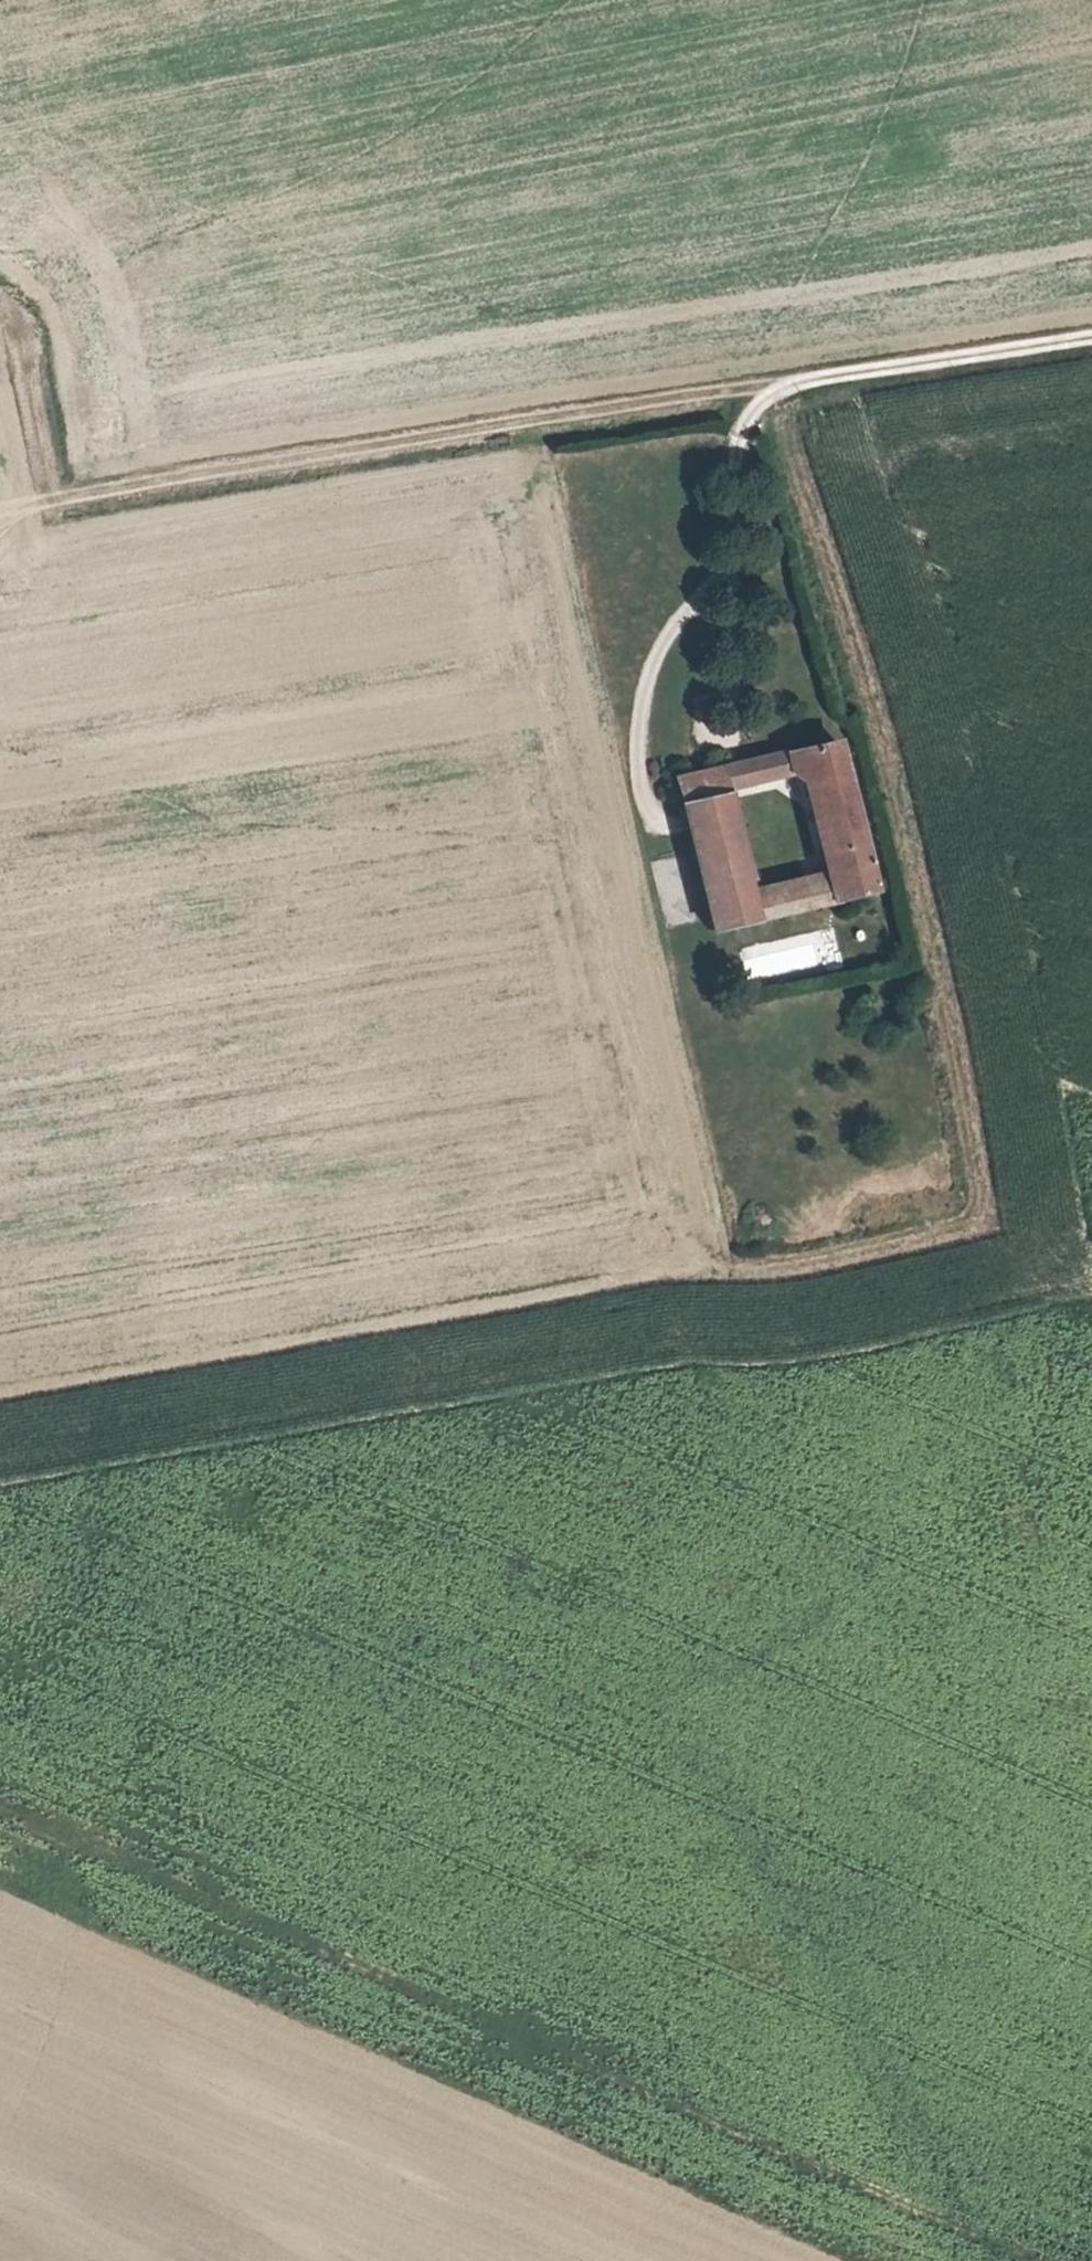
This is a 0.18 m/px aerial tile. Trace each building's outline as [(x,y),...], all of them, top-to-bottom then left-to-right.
[(758,889),(702,902),(707,926),(874,888),(840,737),(675,779),(683,815),(739,803),(737,793),(804,778),(826,874),(758,889)] [(690,905),(702,902),(758,889),(739,803),(683,815),(689,847),(678,849),(690,905)]
